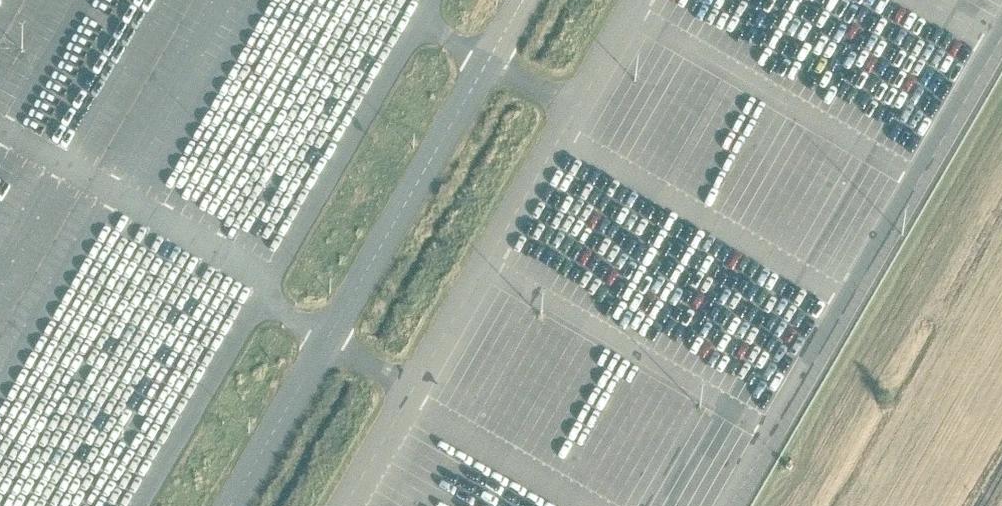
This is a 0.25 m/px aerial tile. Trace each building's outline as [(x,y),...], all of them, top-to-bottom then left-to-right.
[(754,61),(754,68),(833,114),(840,114),(841,42),(835,52),(805,52),(785,40),(785,37),(772,29),(769,35),(769,50),(760,50),(760,61),(754,61)]
